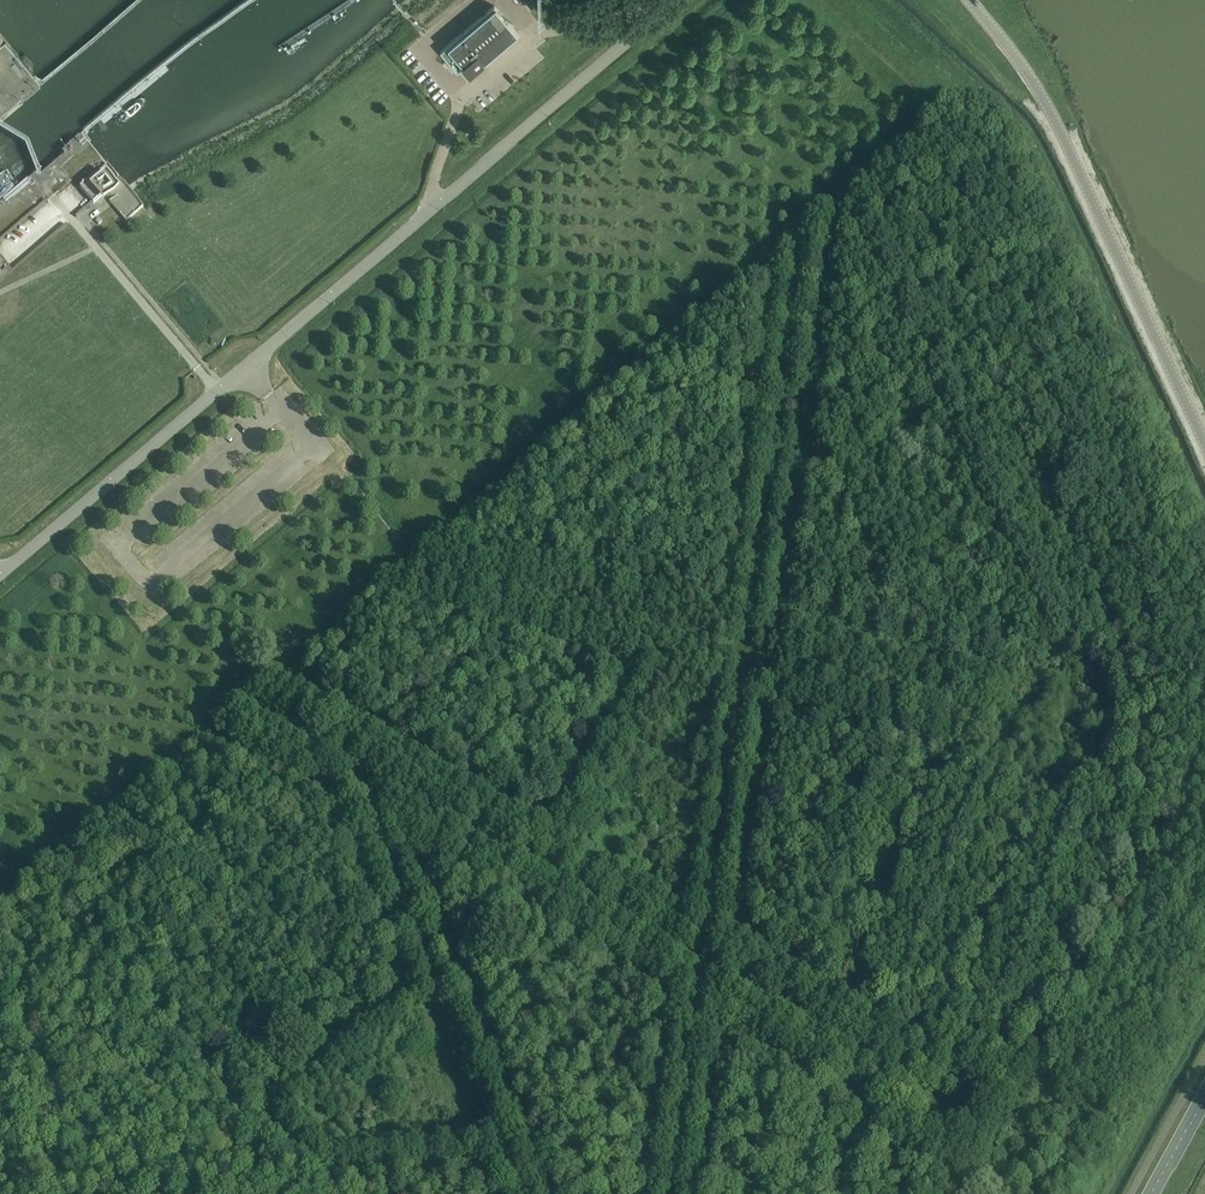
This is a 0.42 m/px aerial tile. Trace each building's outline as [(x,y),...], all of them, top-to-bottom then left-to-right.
[(484,63),(518,34),(495,6),(441,52),(457,71),(463,66),(466,69),(479,58),(484,63)] [(143,206),(128,188),(107,164),(80,187),(92,201),(93,202),(103,194),(106,197),(126,220),(143,206)]
